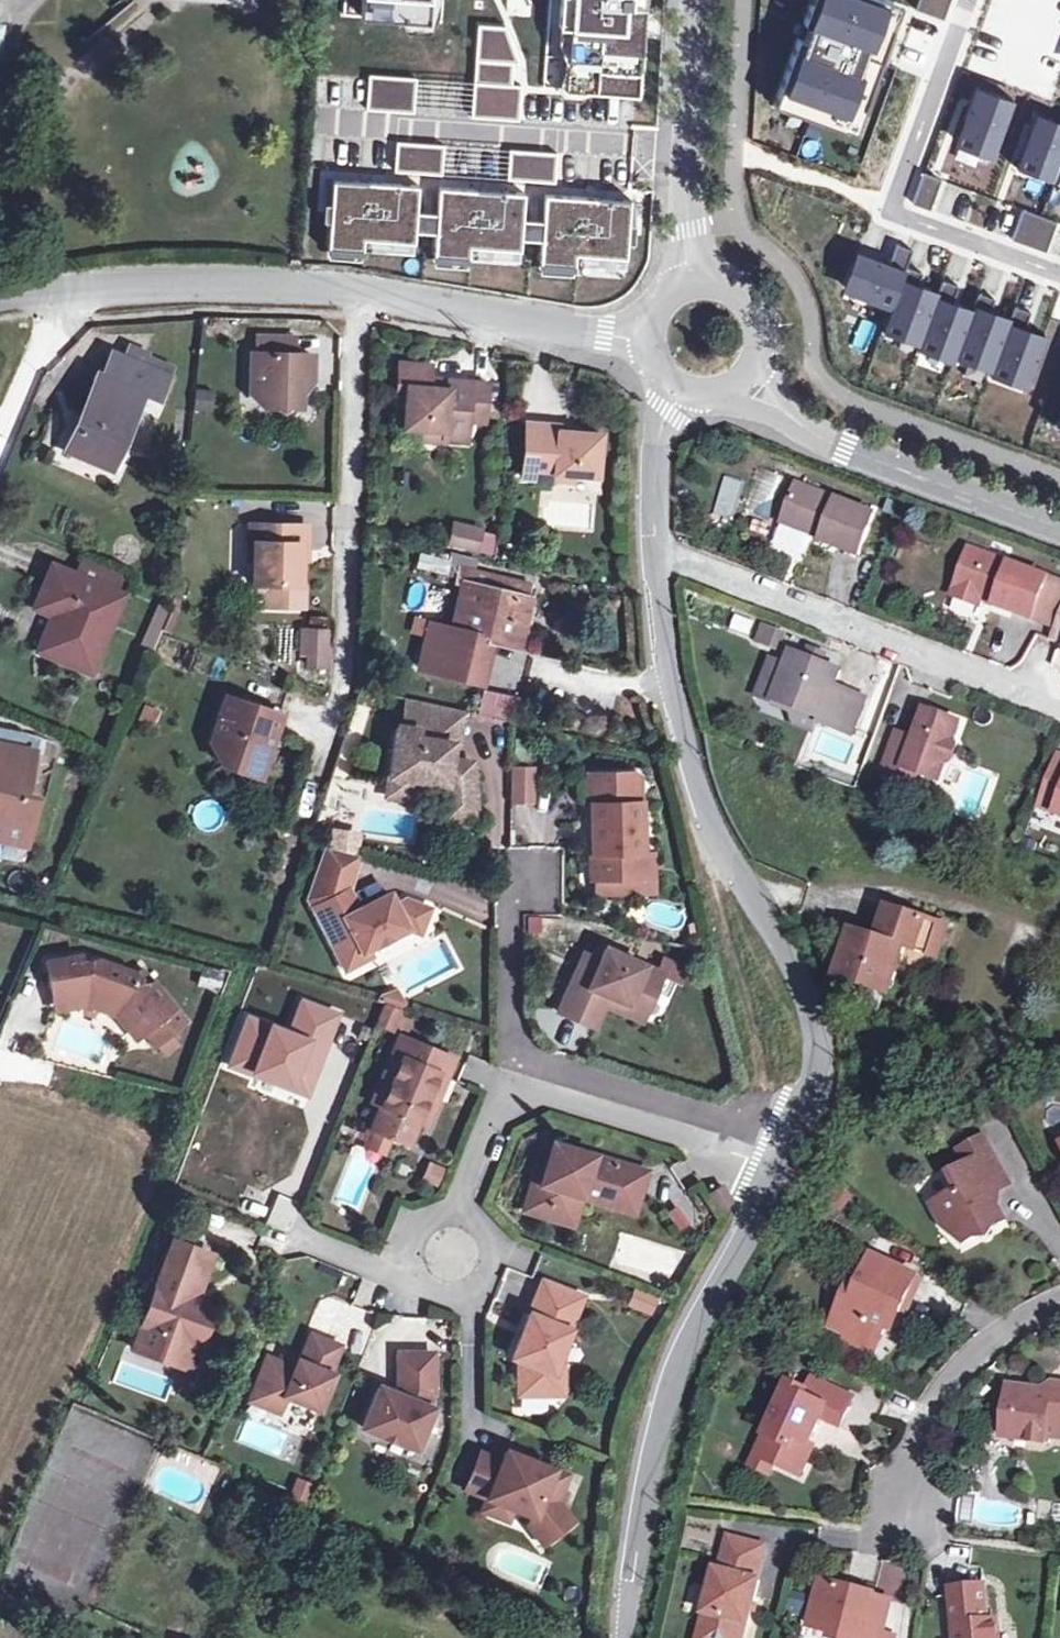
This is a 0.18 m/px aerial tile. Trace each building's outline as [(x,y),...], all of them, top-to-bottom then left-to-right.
[(395,55),(427,58),(428,41),(450,42),(451,34),(505,38),(508,0),(400,0),(395,55)] [(798,39),(777,97),(813,110),(810,119),(846,132),(855,107),(864,110),(893,29),(884,26),(893,2),(889,0),(819,0),(817,4),(811,2),(803,23),(810,25),(804,41),(798,39)] [(915,9),(943,19),(950,0),(918,0),(915,9)] [(902,5),(893,2),(884,26),(893,29),(902,5)] [(493,81),(494,68),(464,65),(462,78),(493,81)] [(1012,103),(977,91),(959,142),(994,155),(1012,103)] [(813,110),(777,97),(773,106),(810,119),(813,110)] [(864,110),(855,107),(846,132),(855,135),(864,110)] [(1035,114),(1015,169),(1051,182),(1052,181),(1059,159),(1059,123),(1035,114)] [(517,181),(547,181),(548,149),(538,149),(538,126),(517,125),(517,181)] [(1052,181),(1059,183),(1059,159),(1052,181)] [(941,180),(923,173),(918,187),(936,193),(941,180)] [(912,203),(930,210),(936,193),(918,187),(912,203)] [(1057,222),(1023,209),(1018,221),(1053,233),(1057,222)] [(1012,239),(1046,252),(1053,233),(1018,221),(1012,239)] [(847,289),(893,305),(907,267),(912,250),(896,244),(889,264),(860,253),(847,289)] [(923,273),(907,267),(893,305),(884,328),(921,341),(937,295),(917,288),(923,273)] [(942,280),(937,295),(921,341),(919,345),(955,358),(956,354),(972,312),(951,305),(958,286),(942,280)] [(979,293),(972,312),(956,354),(992,367),(1009,321),(989,314),(995,299),(979,293)] [(1015,306),(1009,321),(992,367),(991,371),(1027,384),(1043,339),(1023,331),(1031,312),(1015,306)] [(293,340),(257,337),(257,355),(252,355),(251,394),(265,408),(300,409),(302,383),(312,384),(313,357),(294,357),(293,340)] [(139,344),(135,356),(149,362),(154,350),(139,344)] [(169,360),(154,350),(149,362),(135,356),(119,350),(110,372),(102,369),(68,443),(115,462),(147,388),(168,396),(176,372),(166,369),(169,360)] [(443,435),(442,441),(467,444),(467,423),(482,424),(484,386),(446,384),(446,396),(427,394),(429,372),(398,369),(397,393),(405,393),(403,433),(424,434),(443,435)] [(213,391),(195,390),(194,412),(212,413),(213,391)] [(527,423),(524,469),(535,469),(535,480),(555,481),(555,471),(598,473),(600,432),(561,431),(560,426),(527,423)] [(443,435),(424,434),(424,447),(442,448),(442,441),(443,435)] [(535,469),(524,469),(523,479),(535,480),(535,469)] [(818,542),(840,550),(856,555),(872,511),(792,482),(778,522),(820,537),(818,542)] [(456,522),(449,547),(479,553),(485,531),(456,522)] [(271,588),(270,603),(269,611),(298,613),(300,563),(300,542),(308,543),(308,529),(253,525),(250,587),(257,587),(271,588)] [(776,548),(808,558),(814,540),(782,530),(776,548)] [(308,564),(308,543),(300,542),(300,563),(308,564)] [(1044,576),(970,548),(955,585),(982,597),(994,602),(994,607),(1028,619),(1044,576)] [(85,554),(80,569),(124,588),(130,572),(85,554)] [(419,554),(416,571),(447,578),(451,561),(419,554)] [(54,558),(47,575),(66,583),(73,566),(54,558)] [(522,640),(534,578),(461,565),(459,580),(467,581),(459,627),(451,625),(442,668),(485,677),(493,641),(486,639),(487,633),(495,634),(522,640)] [(128,589),(124,588),(80,569),(73,566),(66,583),(47,575),(34,604),(53,611),(38,646),(95,670),(128,589)] [(1044,576),(1028,619),(1049,626),(1059,596),(1059,582),(1044,576)] [(982,597),(955,585),(951,594),(978,605),(982,597)] [(256,601),(270,603),(271,588),(257,587),(256,601)] [(141,648),(153,652),(169,611),(156,606),(141,648)] [(761,625),(754,640),(778,649),(783,633),(761,625)] [(298,671),(331,671),(331,630),(299,630),(298,671)] [(493,641),(495,634),(487,633),(486,639),(493,641)] [(782,671),(773,693),(802,705),(819,712),(821,713),(820,717),(850,729),(865,691),(834,679),(840,665),(793,644),(782,671)] [(759,687),(773,693),(782,671),(769,666),(759,687)] [(516,722),(518,697),(496,695),(494,720),(516,722)] [(427,800),(430,781),(450,784),(451,803),(481,802),(479,762),(455,758),(457,742),(449,741),(455,706),(414,697),(411,725),(405,725),(395,776),(392,794),(427,800)] [(235,698),(218,743),(225,758),(247,766),(245,772),(267,781),(290,719),(235,698)] [(802,705),(796,720),(813,726),(819,712),(802,705)] [(449,741),(457,742),(478,711),(455,706),(449,741)] [(957,725),(922,709),(910,737),(893,730),(876,768),(909,783),(914,772),(925,777),(932,761),(939,764),(947,761),(952,748),(949,741),(957,725)] [(29,747),(31,735),(0,725),(0,739),(29,747)] [(0,739),(0,837),(28,845),(40,799),(26,795),(38,749),(29,747),(0,739)] [(1055,752),(1033,801),(1059,813),(1059,755),(1055,752)] [(939,764),(932,761),(925,777),(932,781),(939,764)] [(537,769),(515,769),(514,803),(536,803),(537,769)] [(595,878),(640,879),(639,852),(649,852),(650,806),(643,805),(642,776),(597,776),(595,807),(601,807),(599,853),(595,853),(595,878)] [(481,802),(451,803),(452,819),(482,818),(481,802)] [(311,910),(340,976),(353,970),(358,959),(365,956),(405,939),(418,943),(426,917),(403,909),(392,913),(382,918),(376,916),(372,907),(357,914),(348,894),(360,857),(328,848),(307,901),(311,910)] [(639,852),(640,879),(649,879),(649,852),(639,852)] [(387,901),(372,907),(376,916),(382,918),(392,913),(387,901)] [(925,934),(921,952),(937,958),(947,924),(888,907),(883,924),(925,934)] [(527,913),(523,933),(543,937),(547,917),(527,913)] [(878,939),(857,934),(844,981),(895,998),(908,948),(921,952),(925,934),(883,924),(878,939)] [(562,1015),(588,1027),(604,994),(642,1010),(649,997),(659,1001),(670,977),(611,949),(605,962),(599,975),(584,970),(562,1015)] [(48,961),(55,1002),(90,995),(122,1007),(145,1034),(147,1033),(177,1007),(154,980),(148,986),(136,973),(101,960),(84,963),(82,955),(48,961)] [(591,955),(584,970),(599,975),(605,962),(591,955)] [(358,959),(353,970),(368,963),(365,956),(358,959)] [(391,998),(389,1005),(403,1009),(406,1010),(408,1004),(402,990),(392,995),(391,998)] [(604,994),(588,1027),(599,1033),(608,1012),(646,1028),(659,1001),(649,997),(642,1010),(604,994)] [(55,1002),(57,1011),(89,1005),(117,1014),(138,1040),(145,1034),(122,1007),(90,995),(55,1002)] [(387,1004),(389,1005),(391,998),(384,996),(382,1003),(387,1004)] [(389,1005),(387,1004),(379,1023),(394,1030),(403,1009),(389,1005)] [(177,1007),(147,1033),(159,1046),(188,1021),(177,1007)] [(431,1096),(447,1057),(404,1038),(377,1102),(387,1106),(376,1130),(410,1144),(420,1121),(430,1125),(441,1100),(431,1096)] [(457,1061),(447,1057),(431,1096),(441,1100),(457,1061)] [(963,1145),(972,1160),(999,1146),(991,1131),(963,1145)] [(585,1152),(558,1143),(545,1182),(538,1179),(528,1208),(549,1215),(552,1205),(578,1214),(585,1195),(605,1203),(612,1183),(643,1194),(650,1174),(606,1159),(604,1166),(582,1159),(585,1152)] [(1018,1183),(999,1146),(972,1160),(958,1167),(967,1186),(937,1202),(949,1226),(961,1219),(972,1238),(1014,1217),(1001,1191),(1018,1183)] [(606,1159),(585,1152),(582,1159),(604,1166),(606,1159)] [(428,1162),(420,1182),(438,1189),(445,1169),(428,1162)] [(643,1194),(612,1183),(605,1203),(637,1213),(643,1194)] [(578,1214),(552,1205),(549,1215),(575,1224),(578,1214)] [(210,1252),(172,1238),(132,1346),(179,1363),(188,1338),(199,1341),(211,1306),(194,1299),(188,1302),(185,1295),(189,1285),(197,1289),(210,1252)] [(899,1303),(909,1309),(926,1273),(879,1250),(860,1285),(851,1281),(833,1320),(851,1328),(847,1336),(877,1350),(890,1322),(899,1303)] [(543,1284),(537,1297),(577,1314),(582,1300),(543,1284)] [(197,1289),(189,1285),(185,1295),(188,1302),(194,1299),(197,1289)] [(656,1299),(635,1291),(629,1308),(650,1316),(656,1299)] [(537,1297),(512,1358),(519,1361),(518,1395),(551,1396),(551,1375),(557,1363),(577,1314),(537,1297)] [(899,1328),(909,1309),(899,1303),(890,1322),(899,1328)] [(342,1348),(311,1336),(298,1370),(266,1357),(248,1404),(283,1418),(287,1407),(322,1420),(338,1378),(331,1375),(342,1348)] [(377,1387),(361,1427),(412,1448),(429,1408),(425,1407),(431,1393),(431,1354),(398,1353),(398,1381),(401,1382),(396,1395),(377,1387)] [(562,1396),(562,1363),(557,1363),(551,1375),(551,1396),(562,1396)] [(791,1376),(761,1440),(781,1449),(809,1462),(819,1439),(812,1436),(827,1405),(848,1413),(858,1392),(816,1372),(810,1384),(791,1376)] [(1008,1408),(1017,1410),(1012,1436),(1045,1442),(1046,1432),(1059,1434),(1059,1379),(1053,1378),(1050,1391),(1012,1384),(1008,1408)] [(1017,1410),(1008,1408),(1004,1434),(1012,1436),(1017,1410)] [(776,1461),(781,1449),(761,1440),(756,1451),(776,1461)] [(480,1456),(465,1491),(486,1500),(510,1511),(530,1520),(527,1528),(540,1547),(570,1526),(554,1506),(565,1480),(530,1465),(516,1459),(506,1455),(501,1465),(480,1456)] [(517,1456),(516,1459),(530,1465),(531,1462),(517,1456)] [(313,1486),(297,1479),(291,1494),(307,1501),(313,1486)] [(510,1511),(486,1500),(480,1513),(505,1524),(510,1511)] [(742,1619),(749,1621),(754,1622),(764,1579),(760,1577),(768,1546),(732,1536),(723,1569),(718,1568),(702,1637),(738,1637),(742,1619)] [(903,1589),(909,1569),(888,1563),(882,1583),(903,1589)] [(832,1631),(857,1637),(885,1637),(887,1633),(897,1600),(877,1594),(850,1586),(827,1580),(816,1617),(834,1623),(832,1631)] [(1000,1624),(990,1624),(987,1587),(955,1587),(957,1637),(1001,1637),(1000,1624)] [(813,1626),(832,1631),(834,1623),(816,1617),(813,1626)] [(749,1621),(742,1619),(738,1637),(745,1637),(749,1621)]
